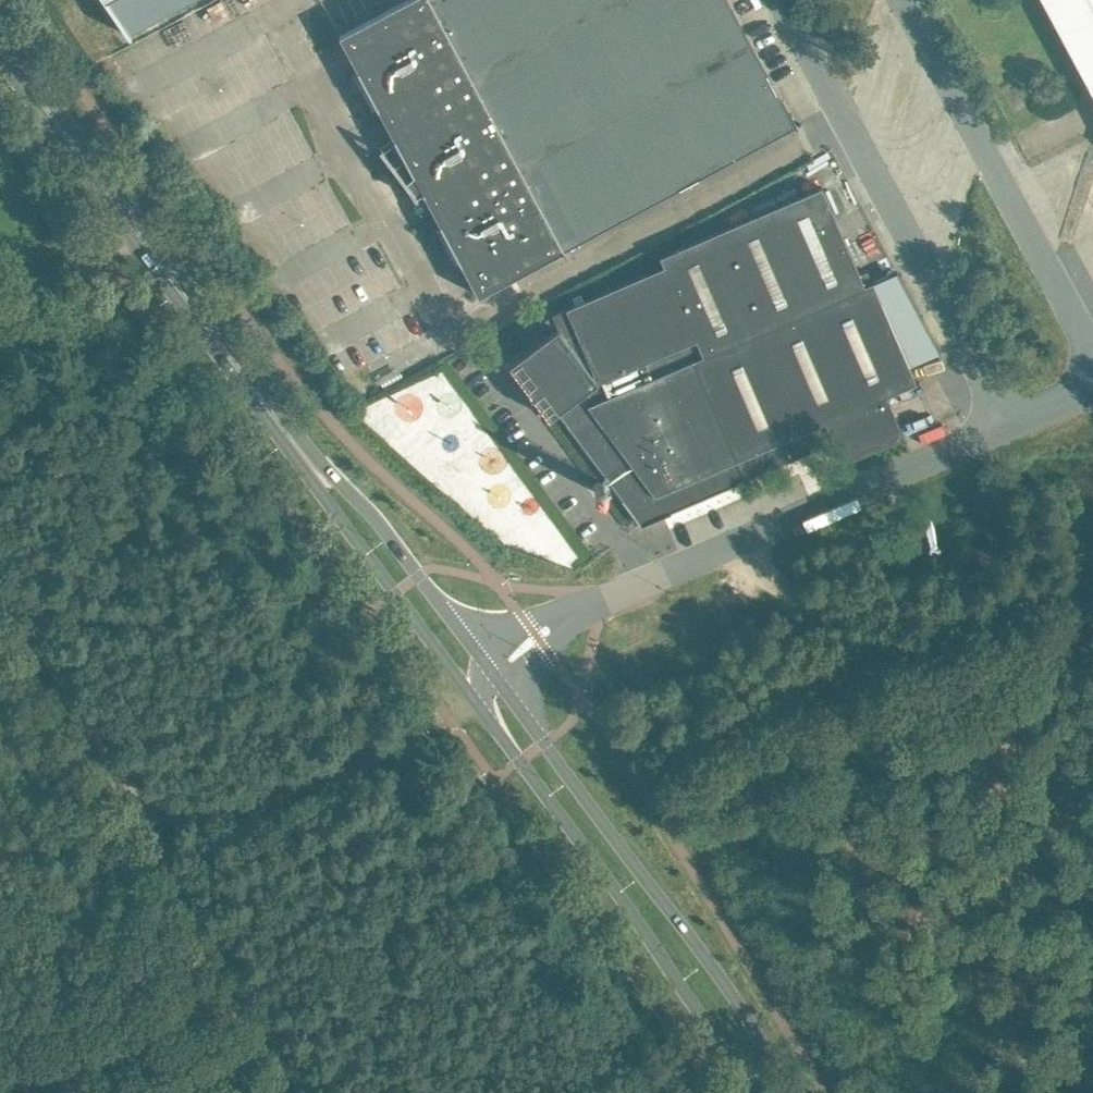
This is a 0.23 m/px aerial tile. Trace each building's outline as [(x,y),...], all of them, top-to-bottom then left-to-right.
[(544,259),(406,0),(340,35),(358,69),(378,108),(379,108),(395,137),(394,137),(404,156),(395,163),(394,162),(391,164),(394,168),(395,167),(404,179),(403,179),(412,191),(416,198),(418,197),(417,195),(423,191),(424,193),(425,193),(441,222),(440,223),(461,262),(461,261),(479,294),(544,259)] [(727,0),(406,0),(544,259),(794,124),(727,0)] [(1092,92),(1092,0),(1043,0),(1092,92)] [(703,355),(872,282),(867,271),(860,274),(822,186),(660,256),(664,266),(703,355)] [(703,355),(664,266),(552,314),(558,327),(598,380),(648,358),(656,375),(692,360),(703,355)] [(887,395),(916,382),(873,281),(872,282),(703,355),(692,360),(744,480),(834,441),(844,462),(905,435),(887,395)] [(598,380),(558,327),(509,364),(549,417),(558,410),(598,380)] [(744,480),(692,360),(656,375),(648,358),(598,380),(558,410),(641,522),(642,524),(744,480)] [(607,486),(606,484),(606,483),(605,482),(604,481),(603,481),(602,480),(601,480),(600,480),(598,480),(597,481),(596,481),(596,482),(595,483),(594,484),(594,485),(594,486),(594,487),(594,488),(594,489),(594,490),(595,491),(596,492),(597,492),(598,493),(599,493),(600,493),(601,493),(602,493),(603,493),(604,492),(605,491),(606,490),(606,489),(607,488),(607,487),(607,486)] [(919,536),(910,516),(898,521),(907,541),(919,536)]
